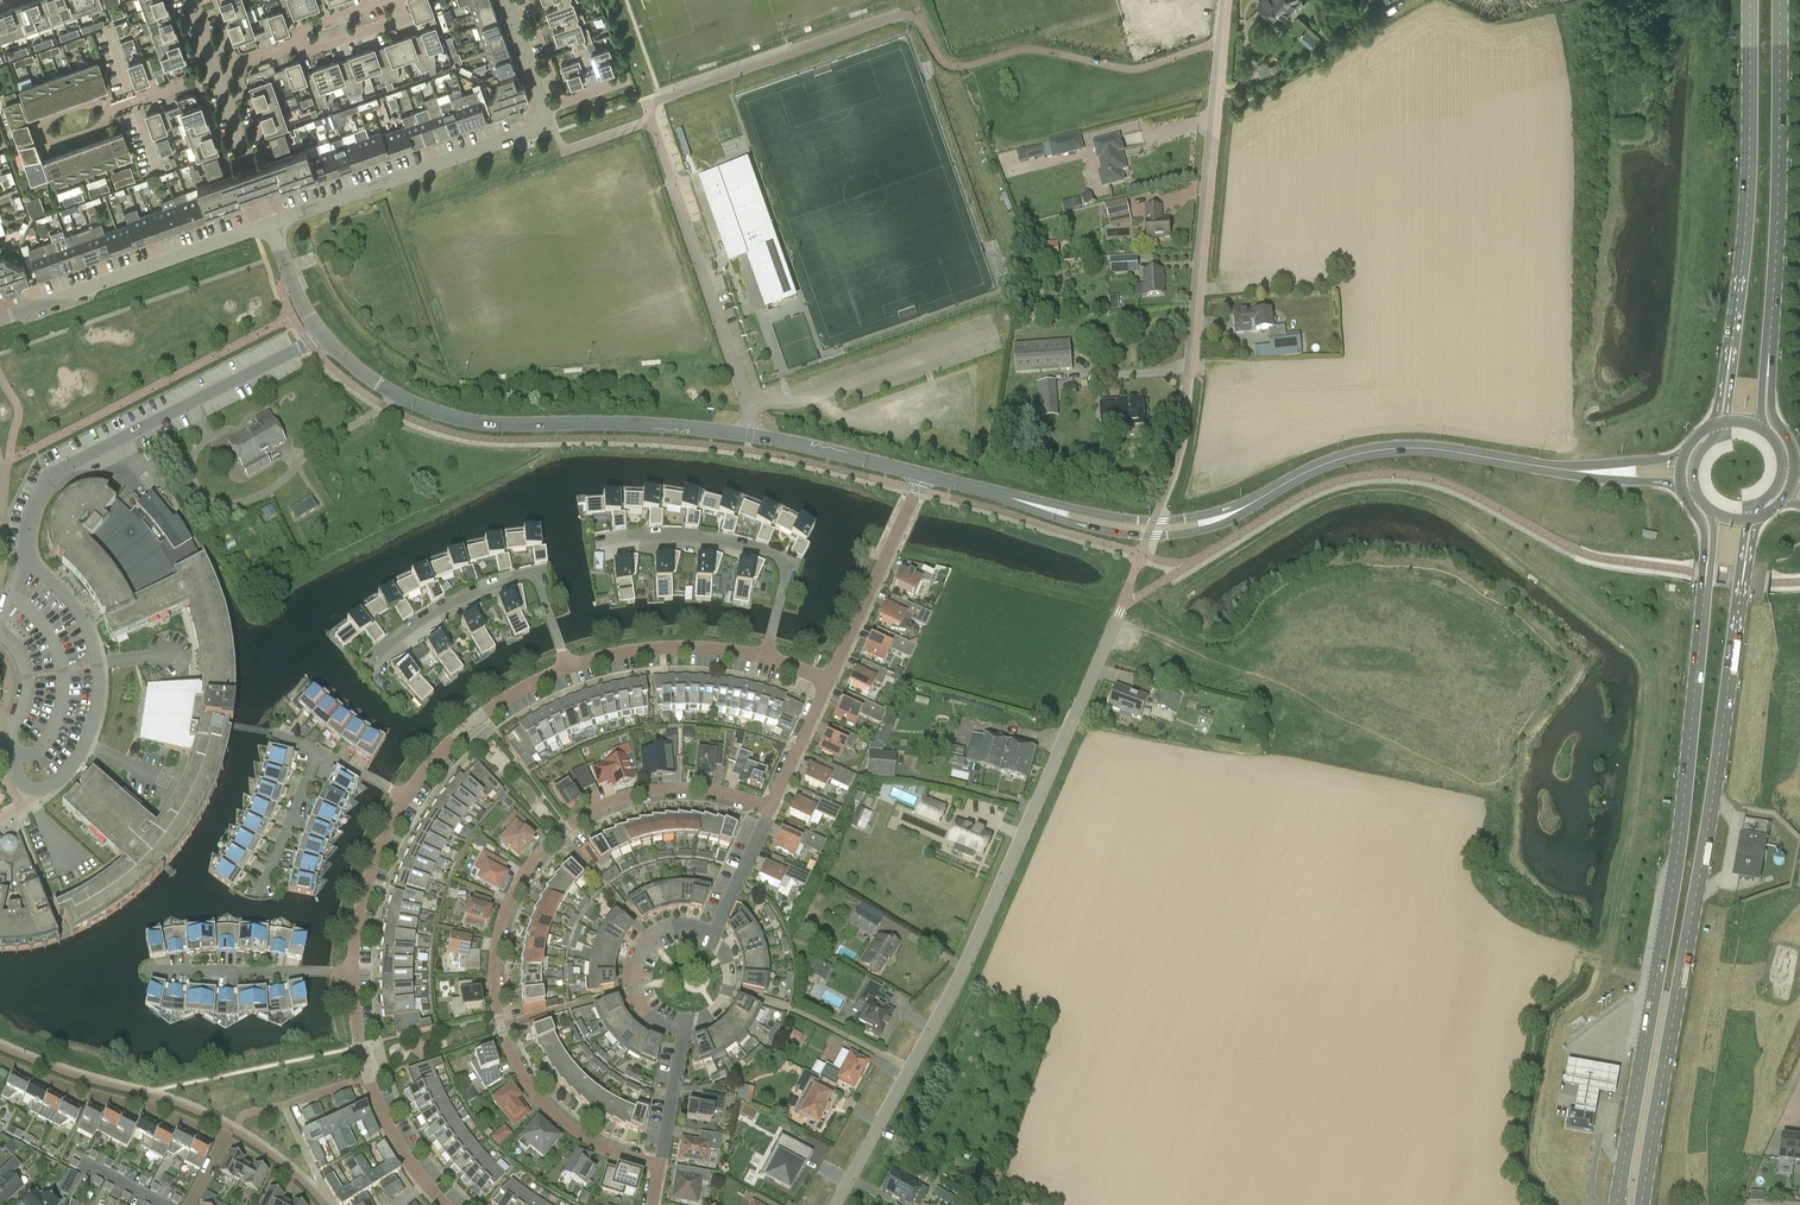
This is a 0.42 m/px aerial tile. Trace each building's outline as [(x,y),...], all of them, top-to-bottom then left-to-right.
[(38,28),(51,24),(42,0),(35,0),(31,1),(32,4),(30,5),(38,28)] [(51,24),(63,19),(56,0),(42,0),(51,24)] [(63,19),(76,15),(71,0),(56,0),(63,19)] [(76,15),(89,10),(85,0),(71,0),(76,15)] [(89,10),(102,5),(100,0),(85,0),(89,10)] [(144,8),(162,2),(161,0),(141,0),(144,8)] [(245,11),(241,0),(240,0),(223,6),(225,10),(223,11),(225,18),(245,11)] [(305,10),(301,0),(281,0),(286,15),(296,11),(296,13),(305,10)] [(323,2),(322,0),(301,0),(305,10),(314,7),(313,5),(323,2)] [(428,0),(422,0),(412,3),(416,15),(425,11),(426,12),(429,21),(435,18),(432,9),(429,1),(429,0),(428,0)] [(469,2),(473,14),(493,7),(491,0),(474,0),(469,2)] [(561,6),(546,11),(547,12),(571,3),(577,1),(577,0),(559,0),(561,6)] [(1289,11),(1277,0),(1262,0),(1258,5),(1259,6),(1279,23),(1289,11)] [(1289,11),(1300,0),(1277,0),(1289,11)] [(1349,0),(1330,0),(1323,4),(1335,24),(1356,11),(1349,0)] [(162,2),(144,8),(148,20),(168,13),(165,6),(163,7),(162,2)] [(16,7),(25,33),(38,28),(30,5),(27,6),(26,3),(16,7)] [(553,31),(554,32),(578,23),(584,21),(582,13),(576,15),(571,3),(547,12),(551,25),(566,19),(568,26),(553,31)] [(4,14),(12,37),(25,33),(16,7),(9,9),(10,12),(4,14)] [(493,7),(473,14),(477,26),(497,19),(493,7)] [(261,17),(265,29),(267,35),(280,31),(281,33),(288,30),(281,10),(261,17)] [(110,14),(112,20),(118,17),(116,11),(110,14)] [(231,29),(249,22),(245,11),(225,18),(228,24),(230,24),(231,29)] [(12,37),(4,14),(1,15),(0,12),(0,42),(12,37)] [(442,12),(437,13),(441,25),(446,24),(442,12)] [(168,13),(148,20),(152,31),(170,25),(168,20),(170,19),(168,13)] [(425,30),(426,32),(416,35),(428,67),(435,65),(434,52),(442,49),(434,27),(438,26),(435,18),(429,21),(431,27),(425,30)] [(497,19),(477,26),(481,38),(502,31),(497,19)] [(103,21),(102,20),(93,23),(95,28),(104,25),(103,21)] [(253,33),(249,22),(231,29),(238,48),(241,50),(243,50),(258,45),(255,39),(267,35),(265,29),(253,33)] [(120,23),(114,25),(116,31),(123,29),(120,23)] [(572,48),(580,45),(587,43),(591,41),(592,41),(587,27),(581,29),(578,23),(554,32),(558,45),(573,40),(575,46),(572,47),(572,48)] [(170,25),(152,31),(156,43),(176,36),(174,29),(172,29),(170,25)] [(133,32),(131,26),(123,29),(116,31),(119,37),(133,32)] [(79,34),(77,28),(68,32),(70,37),(79,34)] [(485,50),(506,43),(502,31),(481,38),(485,50)] [(59,35),(61,40),(70,37),(68,32),(59,35)] [(424,77),(430,75),(428,67),(416,35),(407,38),(406,36),(397,39),(406,62),(414,60),(421,70),(424,77)] [(86,42),(84,36),(74,39),(76,45),(86,42)] [(176,36),(156,43),(160,54),(178,48),(176,43),(178,42),(176,36)] [(53,43),(51,38),(42,41),(44,46),(53,43)] [(132,38),(126,40),(129,47),(134,44),(132,38)] [(1317,40),(1315,38),(1308,45),(1311,47),(1317,40)] [(65,43),(67,49),(76,45),(74,39),(65,43)] [(398,65),(406,62),(397,39),(389,42),(389,44),(380,48),(392,80),(399,78),(398,65)] [(120,42),(123,49),(129,47),(126,40),(120,42)] [(33,44),(35,50),(44,46),(42,41),(33,44)] [(591,41),(587,43),(580,45),(586,61),(592,59),(598,74),(611,69),(608,60),(611,59),(607,48),(595,53),(591,41)] [(490,63),(510,55),(506,43),(485,50),(490,63)] [(60,51),(58,45),(39,52),(41,58),(60,51)] [(586,61),(580,45),(572,48),(576,59),(561,65),(564,75),(567,74),(570,83),(584,78),(579,63),(586,61)] [(28,52),(26,46),(17,50),(19,55),(28,52)] [(185,67),(178,48),(160,54),(164,65),(152,69),(148,58),(154,75),(166,71),(168,77),(182,72),(184,70),(185,67)] [(385,83),(392,80),(380,48),(371,51),(370,49),(361,52),(369,75),(377,72),(385,83)] [(457,53),(455,48),(450,50),(454,61),(461,58),(460,56),(458,56),(457,53)] [(4,54),(6,60),(19,55),(17,50),(4,54)] [(361,78),(369,75),(361,52),(352,55),(353,57),(344,61),(355,93),(362,91),(361,78)] [(34,60),(32,54),(23,58),(25,63),(34,60)] [(513,63),(510,55),(490,63),(494,74),(513,68),(512,63),(513,63)] [(13,61),(15,67),(25,63),(23,58),(13,61)] [(142,80),(154,75),(148,58),(128,64),(135,84),(142,82),(142,80)] [(292,65),(280,69),(281,76),(285,87),(305,80),(298,60),(291,63),(292,65)] [(348,96),(355,93),(344,61),(334,64),(334,62),(325,65),(333,88),(341,85),(348,96)] [(98,64),(85,69),(92,91),(106,86),(98,64)] [(1269,67),(1271,73),(1278,70),(1276,64),(1269,67)] [(325,91),(333,88),(325,65),(316,68),(317,70),(307,74),(318,106),(326,104),(325,91)] [(249,78),(256,97),(274,91),(270,80),(281,76),(280,69),(267,73),(265,67),(251,72),(249,76),(249,78)] [(92,91),(85,69),(72,73),(80,96),(92,91)] [(492,97),(488,98),(494,117),(505,113),(506,116),(531,107),(522,82),(519,83),(515,72),(497,79),(498,83),(492,97)] [(59,78),(67,100),(80,96),(72,73),(59,78)] [(46,82),(54,105),(67,100),(59,78),(46,82)] [(33,87),(41,109),(54,105),(46,82),(33,87)] [(28,114),(41,109),(33,87),(20,91),(28,114)] [(258,109),(278,102),(274,91),(256,97),(257,102),(255,103),(258,109)] [(477,96),(475,91),(473,91),(463,95),(473,125),(481,122),(485,120),(483,115),(482,110),(480,105),(478,101),(477,96)] [(38,155),(33,141),(32,138),(26,121),(24,122),(14,93),(3,97),(6,104),(4,104),(12,126),(7,128),(12,141),(15,140),(16,143),(18,147),(14,148),(19,161),(24,159),(31,181),(33,180),(36,188),(46,184),(36,155),(38,155)] [(180,111),(185,123),(202,116),(195,97),(195,96),(194,95),(193,94),(192,94),(191,94),(190,94),(176,99),(178,105),(166,109),(169,116),(169,115),(180,111)] [(451,99),(461,129),(473,125),(463,95),(451,99)] [(379,108),(376,98),(369,100),(371,105),(372,110),(379,108)] [(299,101),(301,107),(307,105),(305,99),(299,101)] [(332,105),(333,109),(340,107),(338,99),(334,101),(332,105)] [(439,104),(449,134),(461,129),(451,99),(439,104)] [(278,102),(258,109),(262,121),(282,114),(278,102)] [(426,108),(437,138),(449,134),(439,104),(426,108)] [(360,113),(357,105),(345,109),(347,114),(348,117),(360,113)] [(315,108),(310,110),(312,117),(318,115),(315,108)] [(414,112),(425,142),(437,138),(426,108),(414,112)] [(153,134),(173,127),(169,116),(166,109),(154,114),(153,112),(146,114),(153,134)] [(405,126),(413,147),(425,142),(414,112),(402,117),(405,126)] [(334,113),(321,117),(322,122),(335,117),(334,113)] [(286,126),(282,114),(262,121),(266,133),(286,126)] [(202,116),(185,123),(189,134),(208,127),(206,120),(204,121),(202,116)] [(295,133),(292,134),(294,140),(295,144),(302,142),(299,132),(299,131),(297,126),(293,127),(295,133)] [(405,126),(393,130),(401,151),(413,147),(405,126)] [(188,147),(193,145),(210,139),(209,134),(211,133),(208,127),(189,134),(184,136),(188,147)] [(356,140),(363,161),(375,157),(368,136),(365,127),(353,131),(356,140)] [(393,130),(381,134),(387,152),(388,155),(392,153),(393,154),(401,151),(393,130)] [(122,131),(109,136),(117,160),(130,156),(122,131)] [(283,131),(269,136),(275,151),(289,146),(295,144),(294,140),(287,143),(283,131)] [(368,136),(375,157),(387,152),(381,134),(380,131),(368,136)] [(1048,142),(1052,159),(1084,151),(1080,133),(1048,142)] [(96,140),(105,165),(117,160),(109,136),(96,140)] [(339,169),(351,165),(344,144),(342,136),(329,141),(332,148),(339,169)] [(1123,180),(1120,170),(1125,169),(1120,152),(1122,152),(1120,145),(1118,138),(1095,144),(1099,158),(1100,157),(1104,171),(1100,172),(1104,185),(1123,180)] [(212,143),(210,139),(193,145),(197,157),(217,150),(214,143),(212,143)] [(83,145),(92,169),(105,165),(96,140),(83,145)] [(363,161),(356,140),(344,144),(351,165),(363,161)] [(317,144),(305,148),(308,157),(307,157),(314,177),(319,176),(327,174),(320,153),(317,144)] [(92,169),(83,145),(70,149),(79,174),(92,169)] [(1016,150),(1018,157),(1025,155),(1027,161),(1045,156),(1043,145),(1025,149),(1025,148),(1016,150)] [(171,146),(165,148),(167,154),(173,152),(171,146)] [(270,153),(269,153),(271,160),(274,168),(271,169),(276,181),(279,180),(280,185),(283,184),(285,187),(314,177),(307,157),(308,157),(305,148),(304,147),(291,151),(289,146),(275,151),(270,153)] [(159,150),(161,156),(167,154),(165,148),(159,150)] [(339,169),(332,148),(320,153),(327,174),(339,169)] [(79,174),(70,149),(57,154),(66,178),(79,174)] [(53,183),(66,178),(57,154),(44,159),(53,183)] [(206,172),(200,174),(201,178),(207,176),(222,170),(216,155),(202,160),(206,172)] [(235,182),(239,194),(245,192),(258,188),(270,183),(276,181),(271,169),(274,168),(271,160),(263,163),(254,166),(253,164),(250,165),(246,166),(247,169),(238,172),(230,175),(232,183),(235,182)] [(713,175),(718,188),(741,180),(784,302),(800,297),(751,162),(713,175)] [(192,163),(188,164),(190,169),(194,180),(201,178),(200,174),(197,168),(194,169),(192,163)] [(209,181),(196,186),(200,196),(207,215),(237,205),(235,201),(238,200),(237,195),(239,194),(235,182),(232,183),(230,175),(227,168),(226,169),(222,170),(207,176),(209,181)] [(175,180),(172,170),(165,173),(166,178),(168,183),(175,180)] [(135,180),(133,174),(123,177),(125,183),(135,180)] [(767,308),(784,302),(741,180),(718,188),(713,175),(701,179),(702,180),(728,254),(735,251),(740,250),(746,248),(767,308)] [(3,186),(15,182),(13,176),(7,178),(1,180),(3,186)] [(113,180),(115,186),(125,183),(123,177),(113,180)] [(109,189),(107,183),(98,186),(99,192),(109,189)] [(88,190),(90,195),(99,192),(98,186),(88,190)] [(84,197),(82,192),(72,195),(74,201),(84,197)] [(1089,192),(1082,196),(1086,204),(1094,200),(1089,192)] [(195,221),(187,200),(185,193),(173,197),(175,204),(183,225),(195,221)] [(62,199),(64,204),(74,201),(72,195),(62,199)] [(44,212),(39,196),(25,200),(31,217),(44,212)] [(183,225),(175,204),(173,197),(161,202),(159,196),(154,197),(157,204),(161,202),(163,208),(171,229),(183,225)] [(200,196),(187,200),(195,221),(203,218),(202,217),(207,215),(200,196)] [(1072,209),(1081,207),(1079,198),(1070,201),(1072,209)] [(1130,216),(1127,200),(1105,205),(1108,221),(1130,216)] [(77,210),(75,205),(68,207),(69,213),(77,210)] [(1163,239),(1163,237),(1170,236),(1169,219),(1161,220),(1161,206),(1146,206),(1147,221),(1146,221),(1147,238),(1155,237),(1156,239),(1163,239)] [(65,222),(72,219),(69,213),(68,207),(60,210),(65,222)] [(171,229),(163,208),(151,213),(159,234),(171,229)] [(135,242),(147,238),(139,217),(136,209),(124,213),(127,221),(126,221),(128,224),(135,242)] [(54,223),(51,213),(44,216),(46,221),(47,226),(54,223)] [(159,234),(151,213),(139,217),(147,238),(159,234)] [(36,219),(38,224),(46,221),(44,216),(36,219)] [(75,229),(98,223),(97,218),(74,224),(75,229)] [(89,228),(99,258),(111,254),(104,233),(101,223),(89,228)] [(128,224),(116,228),(124,249),(136,245),(135,242),(128,224)] [(99,258),(89,228),(77,232),(87,262),(99,258)] [(124,249),(116,228),(104,233),(111,254),(124,249)] [(87,262),(77,232),(64,236),(75,266),(87,262)] [(75,266),(64,236),(52,241),(63,271),(75,266)] [(63,271),(52,241),(40,245),(51,275),(63,271)] [(1059,258),(1058,242),(1043,243),(1043,259),(1059,258)] [(40,245),(29,249),(27,249),(29,254),(31,259),(33,264),(34,269),(36,274),(38,279),(42,277),(43,278),(51,275),(40,245)] [(18,285),(29,281),(23,263),(18,265),(5,258),(3,252),(2,253),(3,254),(0,255),(0,292),(3,290),(4,293),(19,288),(18,285)] [(1138,273),(1137,256),(1117,258),(1118,274),(1138,273)] [(1163,294),(1161,270),(1144,271),(1145,284),(1135,284),(1136,296),(1163,294)] [(1118,295),(1109,296),(1110,310),(1119,309),(1118,295)] [(1285,335),(1284,326),(1274,328),(1273,317),(1271,317),(1270,311),(1264,312),(1264,310),(1249,311),(1249,308),(1234,310),(1237,333),(1268,330),(1270,346),(1254,348),(1255,361),(1302,355),(1299,333),(1285,335)] [(1072,370),(1070,341),(1014,345),(1016,374),(1036,372),(1072,370)] [(1056,380),(1037,382),(1039,418),(1059,417),(1056,385),(1056,380)] [(1122,423),(1122,425),(1144,423),(1142,398),(1123,400),(1120,400),(1120,402),(1100,404),(1102,425),(1122,423)] [(255,421),(257,426),(228,442),(248,477),(272,463),(267,456),(274,452),(273,450),(285,442),(269,413),(255,421)] [(48,525),(48,529),(47,532),(47,537),(47,540),(48,543),(49,546),(49,549),(51,552),(53,557),(57,554),(63,560),(71,566),(70,568),(74,572),(77,576),(81,580),(85,584),(88,589),(91,593),(94,597),(97,602),(100,607),(102,611),(106,618),(107,620),(115,639),(132,632),(147,625),(168,617),(180,611),(184,610),(189,608),(192,618),(194,625),(196,633),(198,640),(199,648),(200,656),(201,663),(201,671),(202,679),(202,686),(197,686),(190,686),(154,686),(146,741),(161,745),(185,753),(191,755),(189,762),(186,770),(183,777),(180,785),(177,792),(173,799),(169,806),(165,813),(160,819),(156,826),(151,821),(147,818),(95,773),(81,790),(78,793),(65,807),(117,857),(124,862),(120,866),(112,872),(104,878),(100,881),(93,886),(83,891),(74,897),(69,899),(67,900),(60,904),(55,906),(54,904),(53,904),(59,917),(63,915),(72,934),(69,935),(70,936),(77,933),(82,930),(87,928),(96,923),(104,918),(109,916),(117,910),(126,904),(130,901),(137,895),(141,891),(149,885),(153,881),(160,874),(163,870),(172,879),(176,874),(167,866),(174,858),(180,850),(183,846),(189,838),(192,833),(195,829),(200,820),(202,816),(207,807),(209,802),(213,793),(215,788),(219,779),(221,774),(224,764),(227,754),(229,745),(231,733),(232,730),(232,727),(233,723),(234,713),(235,703),(236,693),(236,683),(235,673),(235,667),(235,662),(234,652),(233,647),(231,637),(229,627),(227,617),(226,612),(223,603),(220,593),(218,588),(214,579),(212,574),(208,565),(203,556),(202,557),(204,559),(175,574),(173,571),(198,558),(199,557),(184,532),(175,521),(172,524),(152,496),(132,516),(126,510),(121,506),(120,508),(116,505),(117,504),(108,497),(110,492),(106,491),(102,490),(100,490),(95,489),(91,490),(87,490),(85,490),(81,491),(77,493),(75,494),(71,496),(69,497),(66,499),(64,500),(61,503),(59,505),(57,508),(55,510),(53,513),(52,515),(50,519),(50,521),(48,525)] [(623,509),(649,510),(649,527),(662,527),(662,511),(658,511),(659,491),(643,491),(643,495),(624,494),(623,509)] [(662,507),(687,511),(685,528),(698,529),(700,513),(696,513),(699,493),(683,491),(682,495),(664,492),(662,507)] [(586,515),(611,514),(613,530),(626,529),(625,513),(620,513),(619,494),(603,495),(603,499),(585,500),(586,515)] [(700,509),(725,516),(721,532),(734,535),(738,520),(733,518),(738,500),(723,496),(722,500),(704,495),(700,509)] [(318,508),(311,496),(290,509),(297,521),(318,508)] [(738,516),(762,525),(756,541),(768,545),(774,530),(770,528),(777,511),(762,505),(761,509),(743,502),(738,516)] [(276,515),(271,505),(262,511),(267,520),(276,515)] [(775,526),(797,538),(790,553),(802,559),(809,545),(805,543),(814,525),(800,518),(798,522),(782,513),(775,526)] [(532,549),(534,565),(547,563),(545,547),(541,548),(539,529),(523,530),(523,534),(505,536),(506,551),(532,549)] [(1656,541),(1657,535),(1643,532),(1642,538),(1656,541)] [(470,563),(495,558),(499,574),(512,570),(508,555),(504,556),(500,537),(484,540),(485,544),(467,548),(470,563)] [(460,571),(465,587),(477,582),(472,566),(468,568),(461,550),(446,555),(448,559),(430,565),(435,579),(460,571)] [(663,560),(655,560),(656,595),(657,601),(672,600),(672,594),(671,574),(676,574),(680,554),(665,551),(663,560)] [(705,560),(697,560),(695,595),(695,600),(711,601),(711,595),(712,575),(716,576),(722,556),(708,551),(705,560)] [(593,554),(593,565),(603,565),(603,554),(593,554)] [(618,598),(619,605),(634,603),(634,596),(631,577),(635,577),(637,556),(622,555),(621,564),(613,565),(618,598)] [(746,565),(739,563),(733,598),(732,603),(748,606),(749,601),(750,592),(752,581),(756,581),(765,562),(750,556),(746,565)] [(929,583),(934,573),(923,567),(907,564),(903,573),(901,572),(893,587),(914,596),(921,581),(929,583)] [(426,588),(433,603),(444,596),(438,582),(433,584),(425,567),(411,573),(412,577),(396,585),(402,599),(426,588)] [(721,578),(714,577),(712,586),(719,587),(721,578)] [(505,599),(497,602),(513,635),(515,639),(529,632),(528,629),(520,613),(526,610),(522,586),(503,590),(505,599)] [(401,604),(391,587),(377,595),(380,599),(364,609),(372,622),(394,608),(402,622),(413,615),(405,601),(401,604)] [(906,631),(910,621),(925,628),(931,615),(892,597),(888,606),(885,604),(878,620),(892,626),(890,629),(906,631)] [(468,618),(461,623),(479,654),(481,657),(495,649),(493,646),(482,627),(486,625),(480,605),(465,610),(468,618)] [(364,632),(374,645),(384,637),(375,624),(371,627),(359,612),(347,621),(349,625),(334,636),(344,648),(364,632)] [(433,642),(426,647),(448,675),(450,679),(463,669),(461,666),(448,649),(451,646),(444,627),(429,633),(433,642)] [(884,662),(889,650),(910,660),(916,647),(877,629),(873,638),(870,637),(863,652),(884,662)] [(400,668),(394,674),(421,704),(433,693),(430,689),(416,674),(419,671),(410,653),(396,660),(400,668)] [(874,683),(882,686),(888,673),(862,661),(858,670),(855,669),(848,685),(869,694),(874,683)] [(671,712),(684,712),(683,677),(683,675),(682,675),(682,677),(668,677),(671,712)] [(657,713),(671,712),(668,677),(668,676),(667,676),(667,677),(653,678),(653,677),(652,677),(657,713)] [(684,712),(697,713),(698,677),(698,676),(698,677),(683,677),(684,712)] [(381,680),(380,679),(377,677),(375,679),(372,682),(376,685),(381,680)] [(697,713),(710,714),(713,678),(713,677),(712,678),(698,677),(697,713)] [(630,680),(629,680),(635,716),(648,714),(645,678),(645,679),(630,681),(630,680)] [(710,714),(723,715),(728,680),(728,679),(727,680),(713,678),(710,714)] [(615,683),(622,719),(635,716),(629,680),(630,681),(615,684),(615,683)] [(723,715),(736,718),(743,683),(743,681),(742,681),(742,683),(728,680),(723,715)] [(600,686),(609,722),(622,719),(615,683),(615,684),(601,688),(600,686)] [(757,686),(743,683),(736,718),(749,721),(757,686),(758,685),(757,685),(757,686)] [(1140,719),(1148,697),(1116,685),(1108,707),(1140,719)] [(329,698),(316,686),(302,699),(300,696),(291,705),(299,713),(303,709),(305,712),(304,713),(309,719),(329,698)] [(586,691),(596,726),(609,722),(600,686),(600,688),(586,692),(586,691)] [(749,721),(762,724),(772,690),(772,689),(771,690),(757,686),(749,721)] [(1181,696),(1164,689),(1158,706),(1175,712),(1181,696)] [(786,695),(772,690),(762,724),(774,729),(786,695)] [(572,696),(571,696),(584,730),(596,726),(586,691),(585,691),(586,692),(572,697),(572,696)] [(854,727),(859,715),(880,725),(886,712),(847,694),(843,703),(840,702),(833,717),(854,727)] [(786,695),(774,729),(782,732),(778,740),(786,744),(788,739),(789,739),(803,707),(785,699),(786,695)] [(558,701),(557,702),(572,736),(584,730),(571,696),(572,697),(558,703),(558,701)] [(310,719),(311,717),(319,724),(317,726),(323,731),(322,733),(342,709),(329,698),(309,719),(310,719)] [(544,708),(560,741),(572,736),(557,702),(558,703),(545,709),(544,708)] [(548,748),(560,741),(544,708),(544,709),(532,716),(531,715),(530,715),(531,717),(548,748)] [(337,745),(356,720),(342,709),(322,733),(325,729),(334,736),(332,738),(338,742),(337,744),(337,745)] [(286,721),(291,725),(296,720),(291,715),(286,721)] [(897,720),(885,715),(874,742),(885,746),(897,720)] [(520,728),(520,727),(537,755),(548,748),(531,717),(518,725),(520,728)] [(353,755),(369,729),(356,720),(337,745),(340,741),(349,747),(347,749),(354,753),(352,755),(353,755)] [(844,747),(852,751),(858,738),(832,726),(828,735),(826,734),(818,750),(839,759),(844,747)] [(537,755),(520,727),(520,728),(504,740),(525,768),(526,768),(529,773),(537,768),(530,760),(537,755)] [(353,756),(356,752),(364,757),(363,759),(370,763),(368,765),(369,766),(385,739),(369,729),(353,755),(353,756)] [(656,773),(656,776),(674,774),(672,758),(676,757),(676,738),(676,732),(665,733),(666,739),(666,746),(653,747),(653,750),(641,751),(644,775),(656,773)] [(742,746),(745,735),(735,733),(735,734),(733,742),(732,744),(742,746)] [(973,734),(970,746),(1032,764),(1036,748),(1004,738),(1004,736),(1003,734),(1000,733),(997,734),(996,736),(985,733),(983,737),(973,734)] [(950,748),(950,740),(933,739),(933,748),(950,748)] [(713,763),(720,763),(722,746),(709,744),(708,751),(698,750),(695,775),(712,777),(713,763)] [(1027,779),(1032,764),(970,746),(966,761),(976,763),(976,764),(1027,779)] [(298,754),(268,747),(263,765),(289,772),(289,771),(291,761),(294,762),(296,754),(298,755),(298,754)] [(750,755),(740,752),(736,764),(743,767),(738,782),(749,786),(758,790),(762,780),(761,780),(765,769),(747,762),(750,755)] [(879,753),(869,752),(867,776),(893,778),(895,755),(879,753)] [(636,769),(632,754),(605,763),(606,765),(593,769),(598,784),(611,780),(613,786),(632,780),(629,771),(636,769)] [(824,791),(829,780),(850,789),(854,782),(856,777),(817,759),(813,768),(811,766),(803,782),(824,791)] [(499,800),(506,794),(477,763),(463,777),(462,777),(482,795),(486,799),(493,793),(499,800)] [(289,772),(263,765),(258,781),(283,789),(286,779),(289,780),(291,773),(293,773),(289,771),(289,772)] [(330,775),(332,776),(327,785),(349,798),(358,783),(332,766),(332,767),(334,768),(330,775)] [(580,802),(575,794),(594,785),(585,766),(570,773),(573,778),(553,791),(566,811),(580,802)] [(474,804),(482,795),(462,777),(463,777),(460,774),(455,780),(453,779),(448,784),(450,786),(450,785),(474,804)] [(283,789),(258,781),(253,797),(277,807),(281,797),(283,798),(286,791),(288,791),(283,789)] [(318,802),(341,813),(349,798),(327,785),(323,783),(322,783),(324,784),(321,791),(323,792),(318,801),(318,802)] [(442,796),(466,814),(474,804),(450,785),(450,786),(446,791),(444,790),(439,796),(441,797),(442,796)] [(809,824),(814,812),(835,822),(841,809),(802,791),(798,800),(796,799),(788,814),(809,824)] [(857,791),(854,800),(859,802),(863,794),(857,791)] [(870,796),(866,794),(861,804),(866,806),(870,796)] [(433,808),(459,825),(466,814),(442,796),(441,797),(437,802),(436,801),(431,807),(433,809),(433,808)] [(277,807),(253,797),(246,814),(270,824),(274,814),(276,815),(279,808),(281,809),(282,809),(277,807)] [(508,798),(503,804),(509,809),(514,804),(508,798)] [(309,810),(306,816),(310,818),(310,819),(334,830),(341,813),(318,802),(318,801),(314,799),(313,800),(315,801),(312,808),(314,809),(313,812),(309,810)] [(929,819),(935,803),(924,799),(918,814),(929,819)] [(857,807),(853,819),(850,826),(856,828),(859,821),(859,822),(864,810),(857,807)] [(426,820),(452,835),(459,825),(433,808),(433,809),(429,814),(427,813),(423,819),(425,821),(426,820)] [(476,817),(480,820),(485,813),(481,810),(476,817)] [(531,838),(536,831),(532,828),(514,813),(507,821),(513,827),(500,842),(518,857),(525,848),(533,839),(531,838)] [(270,824),(246,814),(238,829),(262,841),(266,831),(268,832),(272,826),(274,827),(274,826),(270,824)] [(660,818),(662,837),(674,836),(673,816),(664,815),(664,818),(660,818)] [(673,816),(674,836),(685,836),(686,816),(677,815),(677,817),(673,816)] [(686,816),(685,836),(697,837),(699,817),(690,815),(690,817),(686,816)] [(303,836),(327,846),(334,830),(310,819),(310,818),(306,816),(305,817),(308,818),(305,825),(307,826),(303,836)] [(699,817),(697,837),(708,839),(712,819),(703,816),(703,818),(699,817)] [(647,820),(651,839),(662,837),(660,818),(651,817),(651,820),(647,820)] [(718,842),(719,842),(724,822),(716,818),(716,821),(712,819),(708,839),(718,841),(718,842)] [(418,832),(445,846),(452,835),(426,820),(425,821),(422,826),(420,825),(416,832),(418,833),(418,832)] [(634,823),(640,842),(651,839),(647,820),(638,820),(639,823),(634,823)] [(948,841),(955,843),(965,848),(962,854),(972,859),(975,852),(983,856),(992,836),(963,824),(957,821),(948,841)] [(728,824),(724,822),(719,842),(730,846),(737,826),(729,822),(728,824)] [(622,828),(629,846),(640,842),(634,823),(625,824),(626,827),(622,828)] [(794,856),(799,844),(820,854),(826,841),(787,823),(783,832),(781,831),(774,847),(794,856)] [(467,830),(471,833),(474,828),(468,824),(465,829),(467,830)] [(610,833),(619,851),(629,846),(622,828),(613,829),(614,832),(610,833)] [(262,841),(238,829),(230,844),(253,857),(258,848),(260,849),(264,843),(266,844),(266,843),(262,841)] [(467,839),(471,833),(467,830),(463,836),(467,839)] [(1763,849),(1764,849),(1767,834),(1742,830),(1740,845),(1741,845),(1736,872),(1739,872),(1738,879),(1753,881),(1754,875),(1758,876),(1763,849)] [(412,845),(439,858),(445,846),(418,832),(418,833),(415,839),(413,838),(410,845),(411,846),(412,845)] [(609,856),(619,851),(610,833),(601,836),(603,837),(599,839),(609,857),(610,857),(609,856)] [(297,854),(322,861),(327,846),(303,836),(299,834),(298,835),(301,836),(298,843),(301,844),(297,853),(297,854)] [(1,950),(1,952),(2,952),(2,950),(16,950),(16,952),(17,951),(17,950),(30,948),(30,950),(31,950),(31,948),(44,945),(45,947),(46,946),(45,945),(58,941),(59,942),(60,942),(59,940),(49,913),(48,913),(48,914),(47,914),(45,909),(46,909),(46,910),(47,909),(42,896),(41,896),(42,898),(38,899),(34,889),(38,888),(39,890),(40,890),(18,835),(18,836),(13,842),(8,840),(3,842),(0,840),(0,950),(1,950)] [(479,846),(483,840),(477,837),(473,843),(479,846)] [(593,867),(609,857),(599,839),(590,842),(592,844),(579,850),(593,867)] [(253,857),(230,844),(221,859),(243,873),(248,864),(250,865),(254,859),(256,860),(257,860),(253,857)] [(406,858),(434,869),(439,858),(412,845),(411,846),(409,852),(407,851),(404,858),(406,858)] [(292,872),(317,878),(322,861),(297,854),(297,853),(293,852),(292,853),(295,853),(293,861),(295,861),(292,871),(292,872)] [(498,891),(507,875),(502,873),(506,865),(484,853),(478,865),(485,869),(478,880),(498,891)] [(696,859),(703,861),(705,854),(697,853),(696,858),(696,859)] [(712,856),(705,854),(703,861),(711,862),(711,861),(712,856)] [(779,889),(784,877),(805,887),(811,874),(773,856),(768,865),(766,864),(759,879),(779,889)] [(561,868),(563,870),(559,872),(574,885),(574,886),(575,886),(588,872),(576,857),(561,868)] [(400,871),(429,881),(434,869),(406,858),(403,865),(401,864),(398,871),(400,872),(400,871)] [(211,873),(232,889),(238,880),(240,881),(244,875),(246,876),(247,876),(243,873),(221,859),(211,873)] [(633,862),(626,865),(629,870),(635,867),(633,862)] [(622,873),(629,870),(626,865),(619,868),(622,873)] [(615,878),(620,875),(616,868),(611,871),(615,878)] [(314,895),(317,878),(292,872),(292,871),(288,870),(287,871),(290,871),(288,879),(290,880),(288,890),(314,895)] [(394,884),(425,894),(429,881),(400,871),(400,872),(398,878),(396,877),(394,884)] [(636,871),(628,875),(631,879),(638,875),(636,871)] [(567,894),(574,886),(574,885),(559,872),(552,878),(555,879),(551,883),(567,894)] [(623,883),(631,879),(628,875),(621,878),(623,883)] [(450,889),(456,892),(459,884),(452,881),(450,889)] [(544,894),(561,904),(567,894),(551,883),(545,889),(547,890),(544,894)] [(680,908),(680,886),(666,887),(670,909),(680,908)] [(690,909),(693,887),(680,886),(680,908),(690,909)] [(670,909),(666,887),(652,891),(659,912),(670,909)] [(707,890),(693,887),(690,909),(701,911),(705,899),(706,900),(710,891),(707,890)] [(596,893),(591,889),(586,894),(591,899),(596,893)] [(390,905),(420,911),(423,898),(394,890),(392,898),(390,898),(388,905),(390,905)] [(659,912),(652,891),(640,896),(650,916),(659,912)] [(538,905),(556,914),(561,904),(544,894),(538,900),(541,901),(538,905)] [(641,922),(650,916),(640,896),(626,905),(632,913),(633,911),(641,922)] [(490,910),(488,909),(490,902),(473,897),(471,904),(469,903),(464,917),(467,917),(464,925),(482,930),(484,923),(486,924),(490,910)] [(585,898),(580,904),(585,907),(589,901),(585,898)] [(592,902),(587,910),(592,913),(597,906),(592,902)] [(744,916),(739,911),(742,906),(736,903),(726,927),(727,929),(727,930),(733,938),(752,927),(744,916)] [(581,913),(585,907),(580,904),(576,910),(581,913)] [(387,919),(417,924),(420,911),(390,905),(388,912),(386,911),(385,919),(387,919)] [(532,917),(551,924),(556,914),(538,905),(532,912),(535,913),(532,917)] [(765,914),(766,916),(771,913),(767,906),(759,910),(762,916),(765,914)] [(591,914),(592,913),(587,910),(583,917),(591,923),(595,917),(591,914)] [(872,937),(880,923),(858,910),(849,924),(872,937)] [(616,914),(607,925),(625,938),(632,929),(623,921),(624,919),(618,912),(616,914)] [(776,920),(771,913),(766,916),(771,923),(776,920)] [(528,929),(547,935),(551,924),(532,917),(528,925),(530,925),(528,929)] [(427,926),(432,927),(434,919),(429,918),(426,920),(425,925),(427,926)] [(384,933),(385,933),(415,936),(417,924),(387,919),(386,926),(384,926),(382,933),(384,933)] [(219,946),(219,950),(226,950),(226,925),(214,926),(214,921),(199,929),(201,953),(216,952),(215,947),(219,946)] [(237,947),(237,952),(251,953),(253,930),(239,921),(239,926),(226,925),(226,950),(234,951),(234,947),(237,947)] [(186,948),(186,954),(201,953),(199,929),(184,923),(185,928),(172,928),(176,953),(183,953),(183,949),(186,948)] [(270,949),(269,953),(277,954),(280,929),(268,928),(269,923),(253,930),(251,953),(266,954),(267,949),(270,949)] [(577,925),(575,933),(580,935),(583,927),(578,926),(577,925)] [(600,937),(620,947),(625,938),(607,925),(600,937)] [(168,951),(168,955),(176,953),(172,928),(160,931),(159,926),(146,936),(150,959),(166,956),(165,951),(168,951)] [(302,961),(307,938),(293,927),(292,932),(280,929),(277,954),(284,956),(285,952),(288,952),(287,957),(302,961)] [(738,948),(758,939),(752,927),(733,938),(738,948)] [(525,942),(544,946),(547,935),(528,929),(524,937),(526,937),(525,942)] [(383,947),(413,949),(415,936),(385,933),(384,933),(384,940),(382,940),(381,947),(383,947)] [(580,935),(575,933),(572,941),(578,943),(580,937),(580,935)] [(868,969),(871,971),(872,970),(878,974),(891,954),(893,955),(900,944),(888,937),(886,940),(878,935),(861,963),(869,968),(868,969)] [(459,970),(479,971),(479,954),(480,954),(482,942),(452,936),(448,955),(451,955),(451,964),(460,964),(459,970)] [(595,950),(616,956),(620,947),(600,937),(595,950)] [(741,958),(763,952),(758,939),(738,948),(741,958)] [(578,944),(578,943),(572,941),(570,949),(575,951),(578,944)] [(523,954),(542,957),(544,946),(525,942),(521,950),(524,950),(523,954)] [(382,962),(382,961),(412,962),(413,949),(383,947),(382,954),(380,954),(380,962),(382,962)] [(592,963),(613,967),(616,956),(595,950),(592,963)] [(743,968),(765,966),(763,952),(741,958),(743,968)] [(542,958),(542,957),(523,954),(520,963),(522,963),(521,967),(541,969),(547,969),(548,958),(542,958)] [(824,981),(831,967),(817,960),(817,961),(809,957),(804,965),(812,969),(810,974),(824,981)] [(412,962),(382,961),(382,962),(381,968),(379,968),(379,976),(381,976),(381,975),(412,975),(412,962)] [(591,977),(613,977),(613,967),(592,963),(591,977)] [(579,976),(579,969),(572,969),(572,965),(568,965),(566,965),(567,978),(572,978),(572,976),(579,976)] [(743,978),(765,980),(765,966),(743,968),(743,978)] [(521,980),(541,980),(541,969),(521,967),(519,976),(522,976),(521,980)] [(381,975),(381,976),(381,983),(379,983),(380,990),(382,990),(382,989),(412,987),(412,975),(381,975)] [(613,977),(591,977),(585,977),(586,993),(592,992),(592,994),(602,992),(601,990),(614,988),(613,977)] [(763,993),(765,980),(743,978),(742,989),(754,992),(754,994),(763,996),(763,993)] [(542,991),(541,991),(541,980),(521,980),(520,989),(522,989),(522,993),(542,991)] [(160,1010),(172,1013),(175,987),(168,986),(167,990),(164,990),(165,984),(150,981),(145,1004),(159,1015),(160,1010)] [(284,987),(276,988),(280,1013),(292,1011),(293,1016),(306,1005),(301,982),(286,985),(287,991),(284,991),(284,987)] [(466,1015),(466,1009),(481,1008),(479,989),(472,990),(471,982),(457,983),(459,999),(451,1000),(453,1018),(466,1015)] [(182,992),(183,988),(175,987),(172,1013),(184,1014),(183,1019),(199,1012),(201,989),(186,987),(185,993),(182,992)] [(412,987),(382,989),(382,990),(382,997),(380,997),(381,1004),(383,1004),(413,1000),(412,987)] [(889,1022),(888,1021),(892,1012),(875,1003),(879,994),(866,987),(858,1000),(867,1005),(861,1015),(858,1013),(852,1024),(863,1030),(865,1027),(880,1035),(885,1026),(887,1027),(889,1022)] [(266,993),(266,988),(251,989),(252,1013),(268,1019),(267,1014),(280,1013),(276,988),(269,989),(269,993),(266,993)] [(215,995),(215,990),(201,989),(199,1012),(213,1021),(213,1016),(226,1017),(226,991),(218,991),(218,995),(215,995)] [(233,995),(233,991),(226,991),(226,1017),(238,1016),(238,1021),(252,1013),(251,989),(236,990),(237,995),(233,995)] [(524,1002),(524,1016),(549,1009),(548,1002),(544,1003),(542,991),(541,991),(542,991),(522,993),(521,1003),(524,1002)] [(383,1004),(383,1011),(381,1011),(382,1019),(393,1017),(414,1013),(413,1000),(383,1004)] [(596,1008),(601,1020),(621,1010),(616,1000),(604,1004),(604,1002),(595,1005),(596,1008)] [(738,1000),(733,1010),(752,1021),(758,1009),(759,1006),(750,1003),(749,1006),(738,1000)] [(609,1032),(626,1019),(621,1010),(601,1020),(609,1032)] [(752,1021),(733,1010),(727,1018),(744,1032),(752,1021)] [(414,1013),(393,1017),(397,1036),(410,1033),(430,1029),(432,1028),(430,1020),(420,1022),(418,1013),(414,1013)] [(532,1040),(534,1039),(535,1043),(553,1035),(554,1035),(547,1017),(529,1022),(532,1040)] [(744,1032),(727,1018),(720,1026),(735,1042),(744,1032)] [(618,1042),(633,1027),(626,1019),(609,1032),(618,1042)] [(580,1021),(575,1023),(584,1038),(588,1035),(580,1021)] [(775,1024),(771,1031),(776,1034),(780,1027),(775,1024)] [(735,1042),(720,1026),(712,1032),(723,1051),(735,1042)] [(628,1051),(641,1033),(633,1027),(618,1042),(628,1051)] [(569,1030),(573,1037),(577,1035),(573,1028),(569,1030)] [(797,1045),(802,1035),(794,1030),(788,1040),(797,1045)] [(771,1041),(776,1034),(771,1031),(767,1039),(771,1041)] [(723,1051),(712,1032),(702,1037),(711,1057),(723,1051)] [(640,1058),(650,1039),(641,1033),(628,1051),(640,1058)] [(558,1045),(554,1035),(553,1035),(535,1043),(538,1052),(540,1051),(541,1055),(558,1045)] [(581,1042),(577,1035),(573,1037),(576,1044),(581,1042)] [(698,1062),(711,1057),(702,1037),(692,1041),(695,1053),(694,1052),(691,1063),(692,1063),(698,1062)] [(660,1043),(650,1039),(640,1058),(653,1064),(657,1065),(658,1055),(656,1055),(660,1043)] [(548,1066),(564,1055),(558,1045),(541,1055),(544,1063),(546,1062),(548,1066)] [(579,1048),(584,1054),(588,1051),(584,1045),(579,1048)] [(759,1046),(753,1053),(748,1058),(752,1062),(757,1057),(758,1057),(764,1051),(759,1046)] [(470,1063),(485,1089),(501,1079),(495,1067),(498,1066),(492,1048),(474,1054),(476,1060),(470,1063)] [(599,1050),(596,1054),(606,1064),(610,1060),(599,1050)] [(593,1056),(588,1051),(584,1054),(588,1060),(593,1056)] [(836,1087),(839,1080),(853,1088),(867,1062),(850,1052),(840,1071),(826,1063),(818,1077),(836,1087)] [(556,1076),(571,1064),(564,1055),(548,1066),(552,1074),(553,1072),(556,1076)] [(746,1067),(752,1062),(748,1058),(742,1062),(746,1067)] [(413,1088),(404,1092),(436,1078),(434,1070),(443,1067),(441,1059),(439,1059),(420,1065),(420,1066),(407,1070),(413,1088)] [(1567,1059),(1562,1083),(1577,1085),(1600,1089),(1614,1092),(1618,1068),(1567,1059)] [(593,1064),(598,1069),(601,1065),(596,1060),(593,1064)] [(564,1086),(579,1073),(571,1064),(556,1076),(560,1084),(562,1082),(564,1086)] [(607,1070),(601,1065),(598,1069),(603,1074),(607,1070)] [(623,1077),(631,1080),(633,1075),(631,1074),(633,1069),(627,1067),(623,1077)] [(839,1097),(816,1085),(819,1078),(804,1070),(794,1090),(803,1095),(799,1102),(804,1105),(799,1115),(808,1119),(806,1122),(806,1123),(806,1124),(807,1125),(807,1126),(808,1126),(820,1133),(839,1097)] [(725,1071),(718,1074),(720,1080),(728,1076),(725,1071)] [(8,1101),(17,1094),(24,1097),(32,1083),(31,1083),(14,1074),(14,1073),(13,1073),(0,1098),(1,1098),(1,1097),(8,1101)] [(573,1095),(587,1081),(579,1073),(564,1086),(569,1094),(571,1092),(573,1095)] [(608,1078),(614,1081),(617,1076),(611,1073),(608,1078)] [(712,1083),(720,1080),(718,1074),(710,1078),(712,1083)] [(641,1078),(633,1075),(631,1080),(639,1083),(641,1078)] [(623,1080),(617,1076),(614,1081),(619,1085),(623,1080)] [(409,1105),(410,1106),(442,1090),(436,1078),(404,1092),(408,1100),(412,1098),(414,1104),(410,1106),(410,1105),(409,1105)] [(583,1104),(596,1088),(587,1081),(573,1095),(579,1103),(580,1100),(583,1104)] [(33,1102),(31,1113),(37,1117),(50,1092),(49,1093),(32,1084),(32,1083),(24,1097),(33,1102)] [(625,1088),(631,1091),(634,1086),(627,1083),(625,1088)] [(1600,1089),(1577,1085),(1573,1109),(1596,1114),(1600,1089)] [(503,1110),(513,1124),(528,1113),(517,1099),(519,1098),(511,1086),(493,1100),(501,1111),(503,1110)] [(638,1094),(640,1088),(634,1086),(631,1091),(638,1094)] [(745,1103),(748,1087),(739,1086),(737,1100),(745,1103)] [(594,1111),(605,1095),(596,1088),(583,1104),(590,1110),(591,1108),(594,1111)] [(448,1102),(442,1090),(410,1106),(414,1114),(418,1112),(421,1117),(417,1119),(416,1118),(417,1120),(448,1102)] [(50,1092),(37,1117),(52,1125),(65,1100),(64,1101),(50,1093),(50,1092)] [(477,1098),(474,1092),(463,1098),(466,1104),(477,1098)] [(686,1118),(711,1122),(712,1112),(721,1113),(724,1097),(705,1094),(703,1104),(689,1102),(686,1118)] [(605,1118),(615,1100),(605,1095),(594,1111),(601,1117),(602,1115),(605,1118)] [(65,1101),(65,1100),(52,1125),(58,1128),(66,1120),(75,1125),(75,1126),(83,1110),(82,1110),(65,1101)] [(354,1100),(346,1104),(355,1124),(362,1120),(370,1138),(379,1134),(365,1104),(357,1108),(354,1100)] [(617,1124),(625,1105),(615,1100),(605,1118),(612,1124),(613,1121),(617,1124)] [(424,1132),(454,1113),(448,1102),(417,1120),(421,1127),(425,1125),(428,1130),(424,1132),(424,1131),(424,1132)] [(338,1108),(341,1115),(333,1119),(347,1149),(355,1145),(347,1127),(355,1124),(346,1104),(338,1108)] [(635,1109),(625,1105),(617,1124),(625,1129),(625,1126),(629,1128),(636,1109),(635,1109)] [(77,1131),(78,1130),(92,1138),(109,1107),(105,1115),(90,1107),(91,1106),(90,1106),(77,1130),(77,1131)] [(757,1113),(745,1106),(740,1114),(753,1121),(757,1113)] [(93,1138),(96,1132),(111,1140),(124,1116),(124,1115),(123,1116),(109,1108),(109,1107),(92,1138),(93,1138)] [(647,1112),(636,1109),(629,1128),(637,1133),(637,1130),(642,1132),(647,1112)] [(1592,1132),(1596,1114),(1573,1109),(1569,1109),(1566,1128),(1592,1132)] [(433,1145),(462,1125),(454,1113),(424,1132),(429,1140),(433,1137),(436,1142),(432,1145),(432,1144),(433,1145)] [(323,1115),(314,1118),(319,1128),(323,1138),(331,1134),(339,1152),(347,1149),(333,1119),(326,1122),(323,1115)] [(111,1140),(127,1148),(135,1132),(139,1124),(124,1116),(111,1140)] [(143,1118),(142,1117),(139,1124),(135,1132),(144,1137),(142,1148),(148,1151),(161,1127),(160,1127),(143,1118)] [(310,1130),(302,1133),(310,1150),(316,1163),(317,1163),(324,1159),(320,1150),(316,1141),(323,1138),(319,1128),(314,1118),(306,1122),(310,1130)] [(530,1146),(543,1157),(559,1138),(538,1120),(517,1143),(526,1151),(530,1146)] [(441,1157),(469,1135),(462,1125),(433,1145),(438,1152),(441,1150),(445,1154),(441,1157),(441,1156),(440,1156),(441,1157)] [(499,1144),(511,1133),(504,1126),(492,1137),(499,1144)] [(175,1136),(161,1128),(161,1127),(148,1151),(163,1160),(167,1153),(166,1153),(175,1136)] [(175,1136),(166,1153),(167,1153),(172,1156),(181,1149),(189,1153),(197,1138),(197,1139),(179,1130),(180,1129),(179,1129),(175,1136)] [(20,1140),(23,1134),(17,1131),(14,1137),(20,1140)] [(709,1149),(718,1150),(720,1137),(701,1134),(700,1141),(683,1138),(679,1158),(697,1161),(696,1163),(706,1164),(709,1149)] [(451,1169),(477,1146),(469,1135),(441,1157),(447,1164),(450,1161),(454,1166),(451,1169),(450,1168),(451,1169)] [(813,1152),(781,1135),(760,1174),(789,1190),(796,1178),(798,1179),(813,1152)] [(27,1136),(23,1142),(29,1145),(33,1139),(27,1136)] [(1794,1160),(1796,1138),(1782,1136),(1779,1165),(1794,1166),(1794,1160)] [(197,1139),(198,1139),(197,1138),(189,1153),(184,1162),(199,1170),(199,1171),(200,1171),(213,1147),(212,1146),(212,1147),(197,1139)] [(14,1156),(20,1144),(10,1140),(5,1151),(14,1156)] [(386,1164),(379,1168),(390,1187),(398,1182),(393,1175),(401,1170),(383,1143),(375,1147),(386,1164)] [(461,1180),(486,1156),(477,1146),(451,1169),(456,1176),(460,1172),(464,1177),(460,1180),(460,1179),(459,1179),(461,1180)] [(54,1157),(57,1152),(51,1148),(48,1154),(54,1157)] [(347,1149),(339,1152),(341,1157),(349,1154),(347,1149)] [(572,1179),(585,1187),(595,1169),(587,1165),(591,1157),(577,1150),(565,1172),(573,1177),(572,1179)] [(95,1161),(98,1154),(92,1151),(88,1158),(95,1161)] [(234,1177),(239,1180),(248,1164),(243,1161),(244,1159),(230,1151),(219,1173),(233,1180),(234,1177)] [(571,1156),(564,1152),(561,1158),(568,1162),(571,1156)] [(354,1161),(351,1156),(343,1160),(346,1166),(354,1161)] [(378,1184),(382,1192),(390,1187),(379,1168),(372,1173),(361,1156),(357,1158),(354,1161),(371,1189),(378,1184)] [(471,1191),(495,1165),(486,1156),(461,1180),(467,1187),(470,1183),(474,1187),(471,1191),(470,1190),(471,1191)] [(22,1187),(10,1174),(12,1172),(13,1173),(20,1166),(14,1159),(0,1172),(0,1204),(3,1204),(22,1187)] [(110,1169),(113,1163),(107,1159),(104,1165),(110,1169)] [(324,1159),(317,1163),(320,1169),(327,1165),(326,1162),(324,1159)] [(76,1169),(79,1163),(73,1160),(70,1166),(76,1169)] [(364,1193),(371,1189),(354,1161),(346,1166),(357,1182),(350,1187),(361,1204),(369,1200),(364,1193)] [(253,1167),(248,1164),(239,1180),(245,1183),(243,1186),(257,1193),(268,1172),(255,1164),(253,1167)] [(505,1175),(495,1165),(471,1191),(477,1197),(481,1193),(486,1198),(505,1175)] [(124,1176),(127,1170),(121,1166),(117,1173),(124,1176)] [(708,1184),(710,1172),(677,1167),(674,1182),(675,1182),(672,1199),(697,1203),(700,1183),(708,1184)] [(325,1178),(332,1174),(329,1169),(322,1173),(325,1178)] [(623,1190),(634,1193),(640,1175),(618,1169),(617,1173),(607,1170),(601,1190),(622,1196),(623,1190)] [(910,1204),(913,1204),(915,1204),(921,1204),(929,1190),(923,1187),(893,1170),(882,1190),(910,1204)] [(932,1174),(924,1170),(921,1175),(922,1176),(919,1180),(925,1183),(928,1179),(929,1180),(932,1174)] [(73,1187),(79,1175),(71,1171),(64,1183),(73,1187)] [(158,1181),(169,1186),(173,1179),(162,1174),(158,1181)] [(350,1204),(361,1204),(350,1187),(343,1191),(332,1174),(325,1178),(324,1179),(340,1204),(345,1204),(349,1202),(350,1204)] [(525,1175),(521,1181),(525,1184),(530,1179),(525,1175)] [(102,1181),(96,1178),(93,1184),(98,1187),(102,1181)] [(145,1187),(148,1181),(141,1178),(139,1184),(145,1187)] [(522,1189),(511,1180),(491,1203),(494,1204),(509,1204),(522,1189)] [(113,1186),(107,1183),(103,1190),(109,1193),(113,1186)] [(157,1193),(160,1187),(154,1184),(151,1190),(157,1193)] [(932,1196),(948,1204),(952,1204),(956,1197),(937,1187),(932,1196)] [(288,1201),(282,1198),(284,1196),(270,1188),(261,1204),(285,1204),(288,1201)] [(737,1194),(743,1197),(746,1191),(740,1188),(737,1194)] [(509,1204),(527,1204),(533,1196),(522,1189),(509,1204)] [(42,1194),(40,1196),(36,1191),(21,1204),(59,1204),(60,1203),(42,1194)] [(131,1196),(125,1193),(121,1199),(128,1203),(131,1196)] [(178,1204),(181,1199),(175,1195),(172,1201),(178,1204)] [(202,1202),(208,1204),(223,1204),(205,1195),(202,1202)] [(544,1203),(533,1196),(527,1204),(543,1204),(544,1203)]
